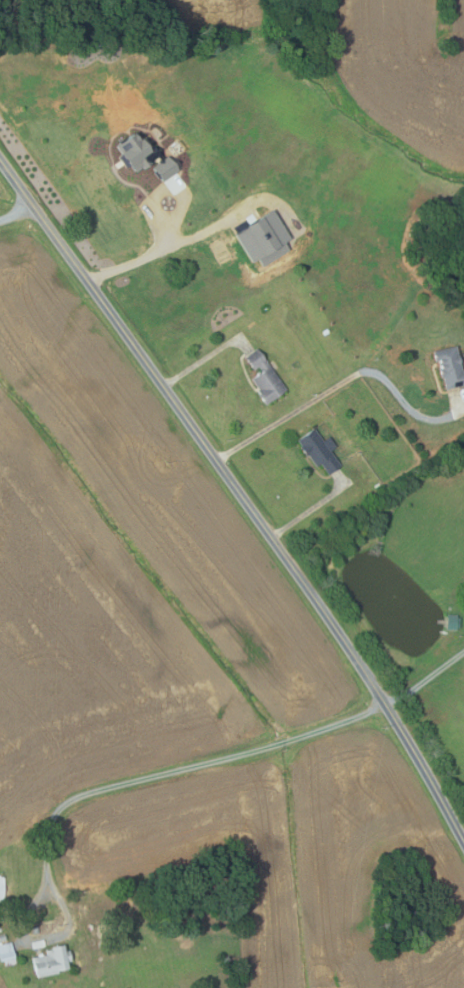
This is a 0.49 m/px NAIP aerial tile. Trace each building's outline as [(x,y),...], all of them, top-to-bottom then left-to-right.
[(163,156),(146,168),(145,166),(138,171),(133,165),(129,168),(120,156),(123,154),(118,147),(137,132),(141,138),(147,134),(161,153),(163,156)] [(180,171),(165,182),(154,167),(170,156),(180,171)] [(459,346),(463,369),(463,385),(448,389),(442,358),(437,359),(435,351),(459,346)] [(267,405),(258,392),(261,390),(253,378),(264,371),(261,366),(255,370),(246,357),(259,348),(288,390),(267,405)] [(330,475),(321,462),(317,465),(310,456),(308,457),(301,447),(302,446),(298,440),(316,427),(326,442),(330,440),(335,447),(331,450),(343,466),(330,475)] [(448,630),(448,615),(458,615),(458,617),(461,617),(461,628),(459,628),(459,631),(448,630)] [(45,940),(46,947),(33,949),(32,942),(45,940)] [(2,961),(0,954),(0,946),(13,943),(18,963),(6,966),(5,961),(2,961)] [(37,978),(33,958),(48,955),(47,951),(54,949),(53,948),(66,945),(67,952),(71,951),(73,962),(69,962),(70,970),(60,972),(60,974),(37,978)]
